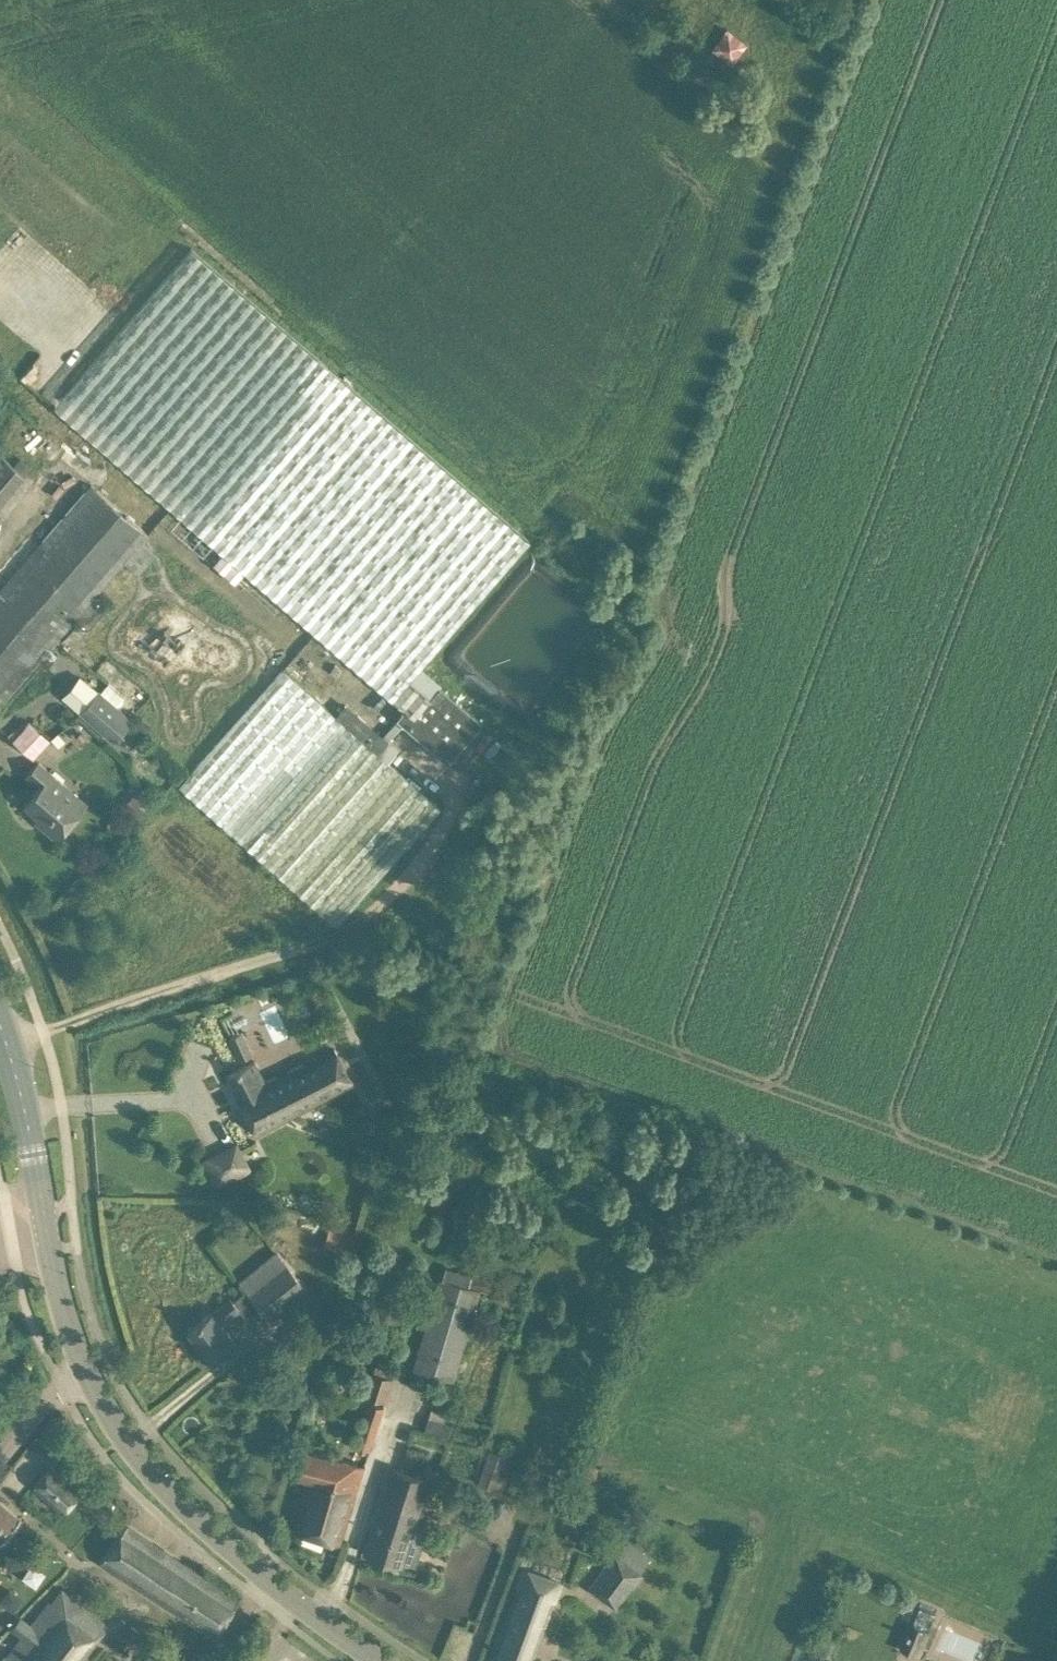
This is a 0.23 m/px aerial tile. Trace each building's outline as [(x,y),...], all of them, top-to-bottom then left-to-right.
[(724,29),(712,45),(732,61),(745,45),(724,29)] [(245,570),(393,698),(530,540),(192,247),(54,405),(224,552),(245,570)] [(25,473),(0,453),(0,503),(25,473)] [(2,701),(38,659),(47,666),(57,654),(49,647),(75,616),(89,627),(106,607),(93,596),(123,561),(137,573),(158,549),(144,537),(148,532),(91,483),(36,547),(0,589),(0,704),(2,701)] [(224,552),(214,563),(235,582),(245,570),(224,552)] [(440,808),(335,714),(283,668),(179,785),(336,925),(440,808)] [(394,698),(415,717),(406,726),(448,762),(483,723),(440,685),(429,697),(410,680),(394,698)] [(81,711),(114,739),(131,719),(98,691),(81,711)] [(57,719),(50,708),(36,717),(43,727),(57,719)] [(142,715),(135,723),(146,733),(153,725),(142,715)] [(32,757),(50,737),(28,717),(9,737),(32,757)] [(87,803),(38,761),(26,774),(40,786),(24,803),(38,816),(35,820),(57,839),(71,822),(87,803)] [(138,792),(128,804),(139,814),(150,802),(138,792)] [(229,1037),(240,1059),(252,1053),(242,1031),(229,1037)] [(335,1048),(316,1057),(324,1072),(325,1071),(328,1077),(326,1077),(334,1093),(352,1084),(337,1053),(335,1048)] [(324,1072),(316,1057),(261,1083),(254,1069),(258,1066),(255,1060),(227,1075),(237,1094),(236,1095),(257,1133),(334,1093),(326,1077),(328,1077),(325,1071),(324,1072)] [(213,1156),(203,1162),(216,1187),(226,1181),(213,1156)] [(363,1310),(399,1320),(413,1269),(377,1259),(363,1310)] [(248,1320),(262,1309),(268,1317),(306,1286),(286,1263),(249,1293),(247,1290),(233,1301),(230,1297),(211,1311),(187,1330),(212,1361),(236,1342),(221,1323),(239,1308),(248,1320)] [(471,1274),(468,1285),(480,1289),(487,1291),(490,1280),(471,1274)] [(440,1277),(414,1367),(454,1379),(480,1289),(468,1285),(440,1277)] [(365,1395),(384,1401),(392,1377),(372,1371),(365,1395)] [(353,1447),(369,1451),(384,1405),(368,1401),(353,1447)] [(430,1413),(426,1428),(451,1434),(454,1419),(430,1413)] [(476,1482),(501,1492),(514,1457),(489,1448),(476,1482)] [(301,1476),(310,1479),(294,1529),(339,1543),(365,1464),(310,1450),(301,1476)] [(80,1492),(51,1466),(33,1486),(63,1512),(80,1492)] [(392,1466),(371,1531),(364,1552),(401,1564),(403,1560),(416,1565),(423,1542),(410,1538),(430,1478),(392,1466)] [(20,1516),(0,1500),(0,1541),(20,1516)] [(100,1561),(118,1574),(214,1634),(238,1598),(126,1523),(100,1561)] [(567,1530),(563,1538),(574,1543),(577,1534),(567,1530)] [(626,1596),(624,1594),(631,1585),(633,1587),(643,1573),(640,1571),(651,1556),(628,1540),(618,1554),(614,1552),(588,1588),(617,1609),(626,1596)] [(496,1646),(490,1660),(540,1660),(532,1658),(560,1582),(525,1569),(496,1646)] [(97,1640),(93,1637),(103,1623),(69,1596),(41,1632),(32,1624),(23,1636),(23,1635),(3,1660),(80,1660),(97,1640)] [(919,1605),(912,1622),(929,1629),(936,1612),(919,1605)] [(208,1660),(194,1652),(189,1660),(186,1658),(184,1660),(207,1660),(208,1660)]
